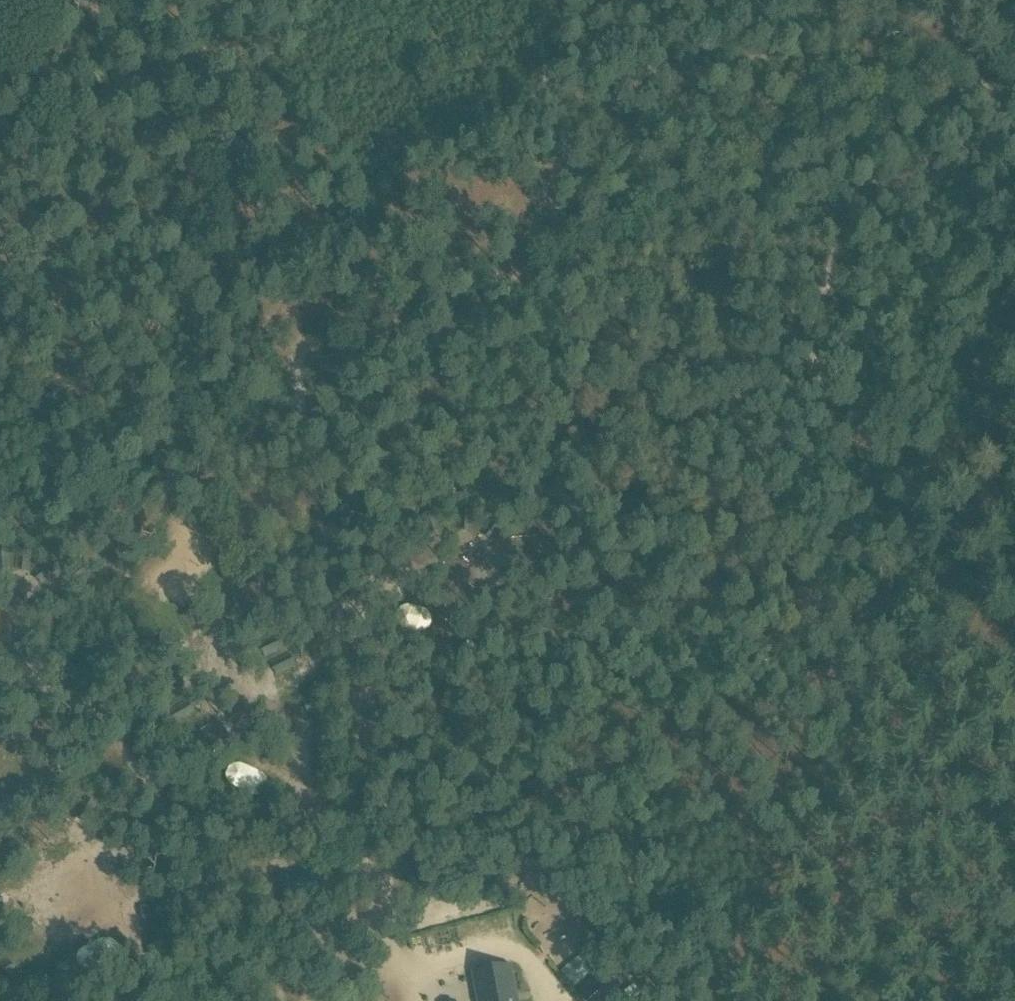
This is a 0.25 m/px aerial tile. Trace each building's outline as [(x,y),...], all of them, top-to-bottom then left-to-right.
[(512,966),(471,973),(477,1000),(519,1000),(512,966)] [(621,993),(602,972),(577,994),(583,1000),(612,1000),(621,993)]
